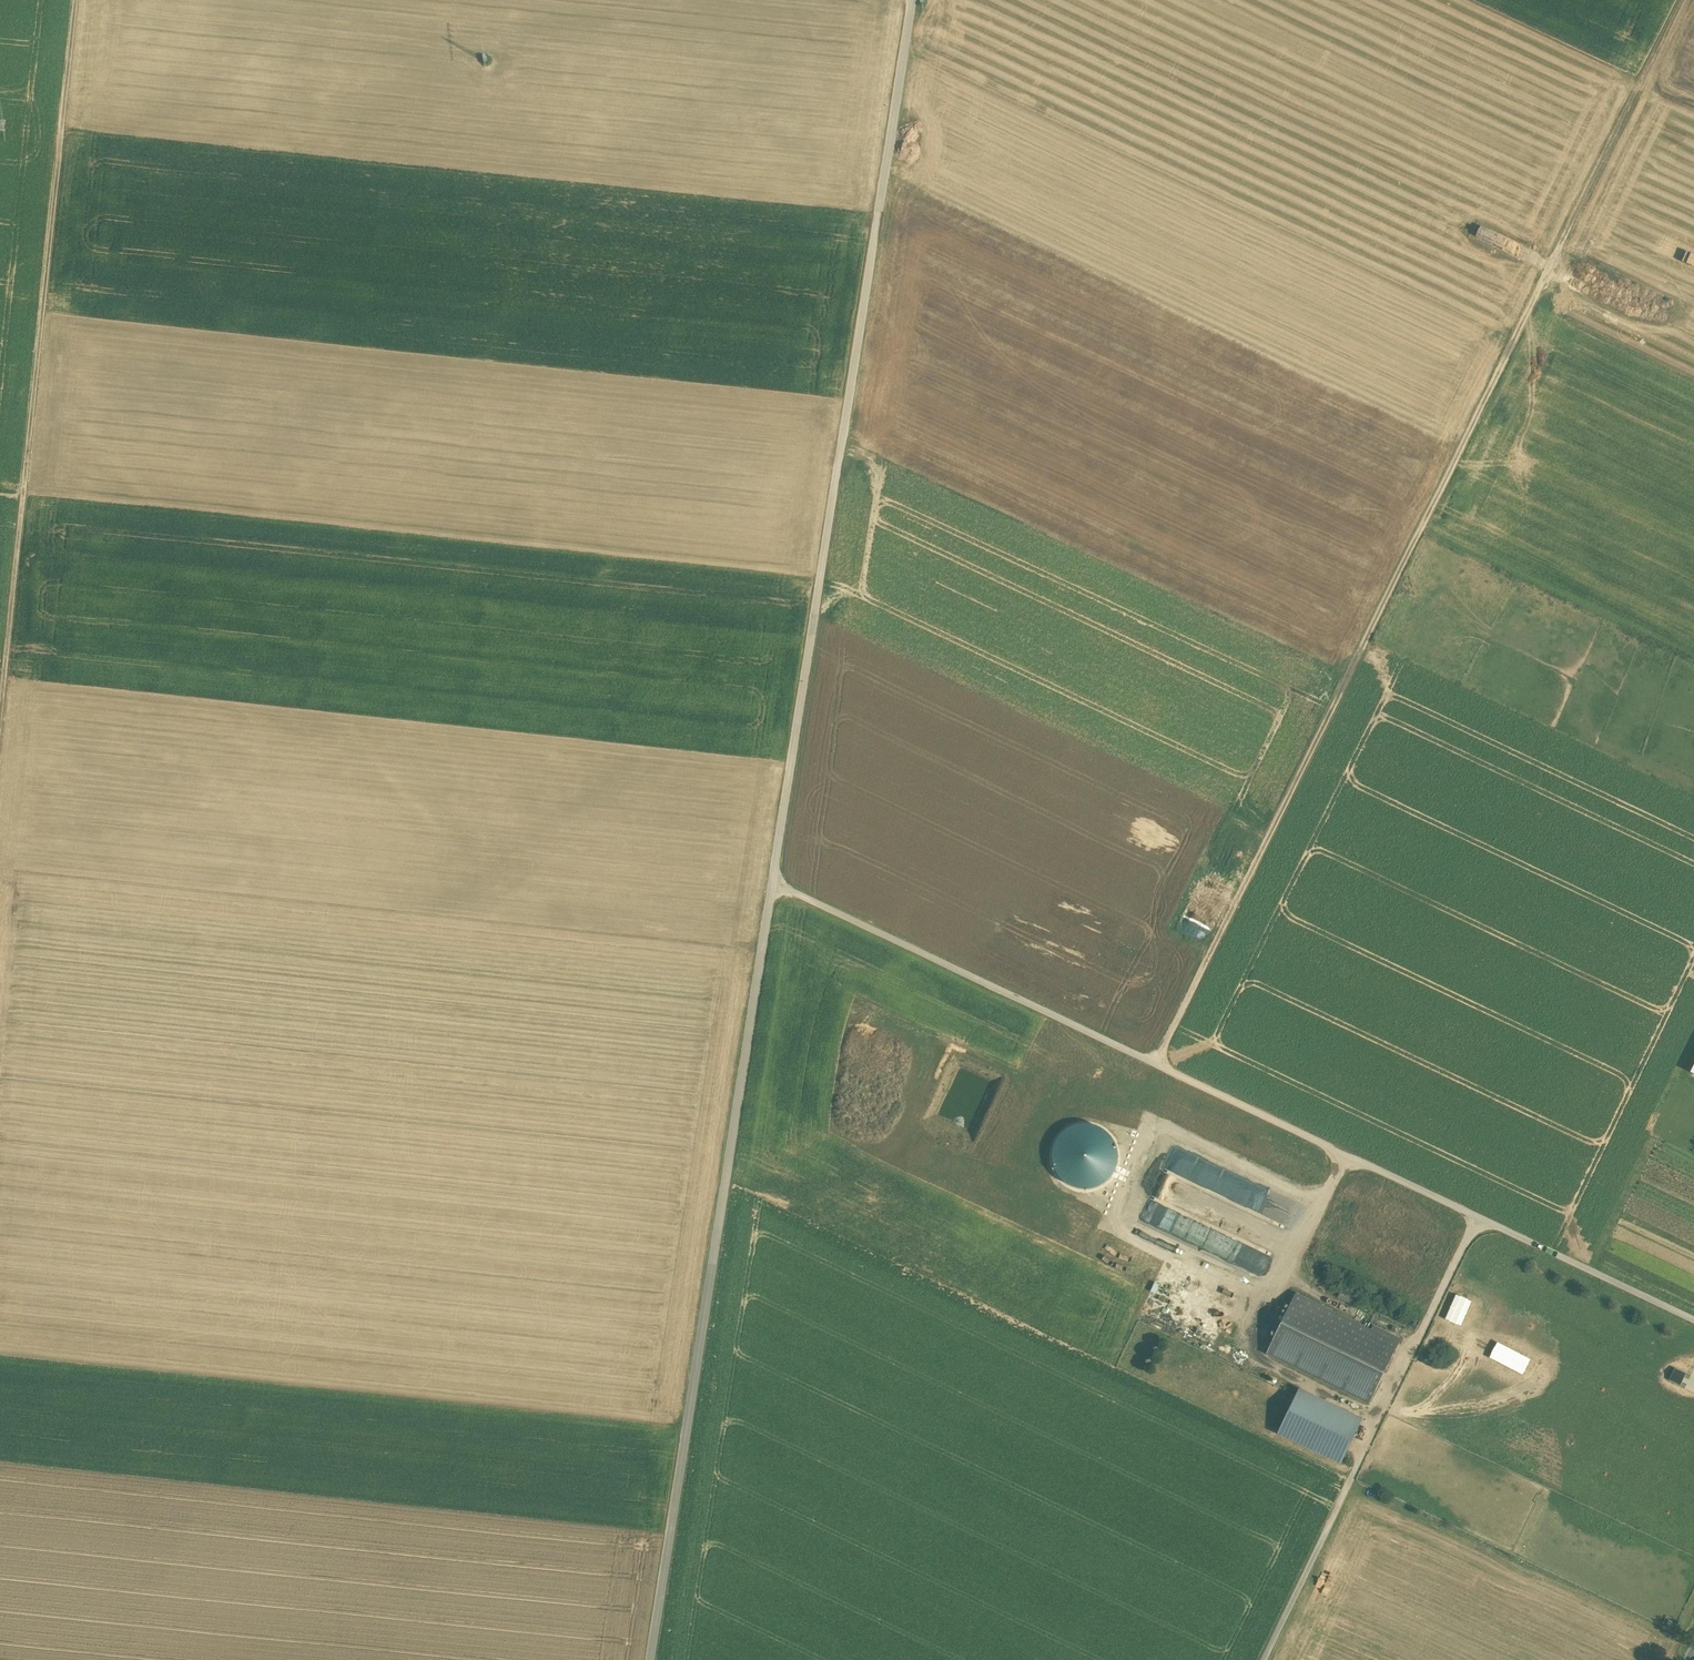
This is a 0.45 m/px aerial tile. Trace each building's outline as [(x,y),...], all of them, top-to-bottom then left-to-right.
[(1051,1144),(1060,1191),(1119,1179),(1108,1120),(1056,1130),(1059,1142),(1051,1144)] [(1371,1331),(1297,1295),(1268,1354),(1368,1403),(1399,1339),(1373,1326),(1371,1331)] [(1670,1380),(1681,1385),(1686,1374),(1675,1369),(1670,1380)] [(1356,1428),(1296,1399),(1280,1433),(1340,1462),(1356,1428)]
